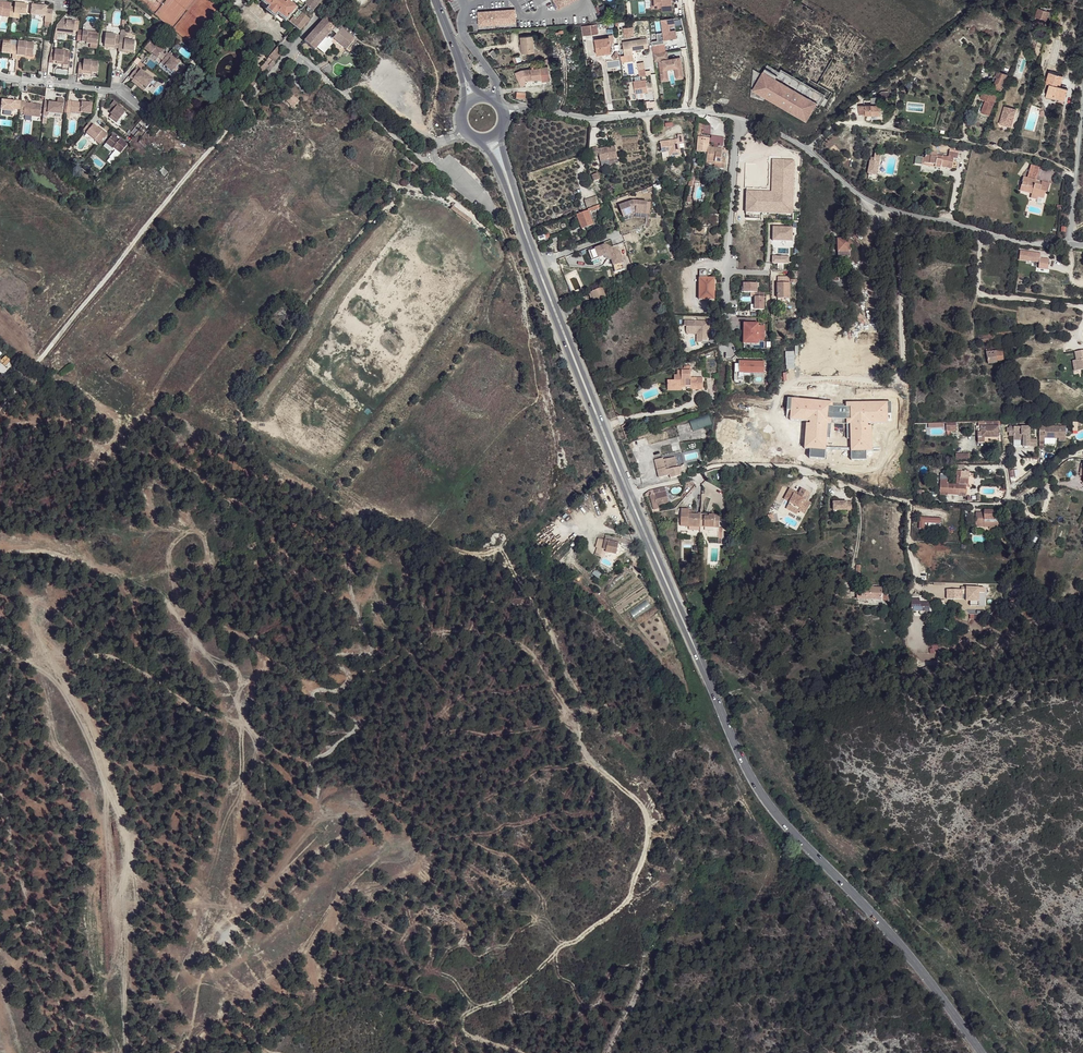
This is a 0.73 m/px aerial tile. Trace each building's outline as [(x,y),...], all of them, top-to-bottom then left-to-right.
[(309,19),(290,4),(288,2),(285,0),(261,0),(261,1),(269,8),(266,11),(275,18),(278,15),(286,22),(287,21),(299,31),(309,19)] [(305,5),(313,11),(322,0),(309,0),(305,5)] [(559,8),(574,0),(554,0),(559,8)] [(672,0),(652,0),(652,8),(661,7),(662,11),(672,10),(672,0)] [(9,17),(10,7),(11,3),(0,2),(0,17),(9,18),(9,17)] [(15,7),(10,7),(9,17),(14,18),(14,14),(19,14),(26,15),(27,4),(15,3),(15,7)] [(32,5),(31,15),(45,17),(45,22),(51,23),(53,10),(47,10),(47,7),(32,5)] [(1040,9),(1038,8),(1035,17),(1041,19),(1039,22),(1039,24),(1042,25),(1044,20),(1046,21),(1049,12),(1046,11),(1047,9),(1041,6),(1040,9)] [(354,40),(341,29),(339,31),(335,27),(336,25),(326,16),(304,41),(315,51),(317,48),(326,38),(329,35),(333,39),(342,46),(346,49),(347,48),(354,40)] [(75,22),(66,21),(63,18),(57,26),(56,30),(65,31),(65,33),(74,34),(74,31),(78,32),(79,21),(75,21),(75,22)] [(674,18),(660,19),(663,40),(677,38),(676,30),(670,31),(669,25),(675,25),(674,18)] [(583,36),(595,35),(594,29),(597,29),(596,24),(581,26),(583,36)] [(633,33),(634,33),(633,27),(623,28),(624,34),(631,34),(631,35),(633,35),(633,33)] [(99,33),(83,31),(82,42),(86,42),(86,44),(90,44),(98,45),(99,33)] [(114,48),(118,49),(120,35),(106,34),(104,45),(114,46),(114,48)] [(120,35),(118,49),(118,50),(134,51),(135,41),(125,40),(125,36),(120,35)] [(533,36),(520,37),(522,53),(534,52),(533,36)] [(326,38),(317,48),(324,54),(332,44),(326,38)] [(594,40),(596,54),(609,53),(608,46),(610,46),(609,38),(594,40)] [(634,50),(644,49),(643,47),(648,46),(647,38),(622,42),(624,55),(633,54),(632,50),(632,48),(634,47),(634,50)] [(158,44),(152,39),(144,49),(151,54),(152,53),(158,58),(164,49),(158,44)] [(333,39),(331,41),(337,46),(336,47),(339,50),(342,46),(333,39)] [(16,60),(17,55),(18,46),(11,45),(11,40),(3,40),(2,53),(13,54),(12,59),(16,60)] [(355,54),(362,46),(354,40),(347,48),(355,54)] [(18,41),(17,55),(25,56),(25,55),(33,56),(34,45),(34,43),(18,41)] [(161,41),(158,44),(164,49),(167,46),(161,41)] [(275,62),(283,52),(278,47),(269,57),(273,60),(275,62)] [(51,53),(49,63),(54,63),(54,61),(57,62),(68,63),(70,52),(55,50),(55,53),(51,53)] [(493,50),(489,53),(493,59),(498,56),(493,50)] [(683,78),(680,57),(668,59),(665,60),(664,58),(667,57),(667,51),(653,53),(654,61),(658,60),(660,73),(667,72),(667,69),(675,68),(676,79),(683,78)] [(169,53),(161,63),(167,68),(165,69),(171,73),(181,61),(178,59),(177,60),(169,53)] [(269,57),(251,78),(252,78),(256,81),(269,66),(268,66),(273,60),(269,57)] [(83,64),(79,63),(78,75),(82,75),(82,73),(83,71),(92,72),(97,73),(98,62),(84,61),(83,64)] [(824,96),(780,71),(779,72),(767,65),(762,74),(753,69),(751,96),(764,100),(765,97),(806,122),(817,102),(820,104),(824,96)] [(548,67),(523,70),(525,81),(532,80),(535,80),(541,79),(542,82),(550,81),(548,67)] [(137,68),(129,77),(133,80),(134,79),(146,88),(150,83),(153,80),(141,70),(140,71),(137,68)] [(1005,81),(1007,75),(998,71),(996,77),(997,78),(994,85),(997,86),(996,89),(1001,91),(1002,88),(1001,87),(1004,80),(1005,81)] [(667,72),(660,73),(661,81),(668,80),(667,72)] [(1049,72),(1046,83),(1049,84),(1046,95),(1053,98),(1054,95),(1065,99),(1068,89),(1057,86),(1058,84),(1060,85),(1063,76),(1049,72)] [(251,90),(258,83),(256,81),(252,78),(246,85),(251,90)] [(134,79),(133,80),(132,82),(144,92),(146,88),(134,79)] [(633,81),(635,93),(653,91),(652,83),(646,84),(646,79),(633,81)] [(997,96),(983,90),(980,98),(986,101),(981,112),(989,116),(997,96)] [(288,91),(283,98),(294,107),(299,100),(288,91)] [(859,105),(859,114),(866,114),(866,115),(881,115),(881,105),(878,105),(878,102),(880,102),(879,98),(888,97),(888,93),(879,93),(879,97),(876,98),(876,97),(871,97),(872,105),(859,105)] [(58,99),(57,103),(49,102),(45,101),(43,115),(48,115),(48,113),(62,114),(64,100),(58,99)] [(21,101),(15,100),(15,102),(2,100),(1,110),(15,112),(15,109),(20,110),(21,101)] [(25,102),(21,101),(20,110),(24,110),(24,114),(24,115),(40,117),(41,105),(25,103),(25,102)] [(120,108),(117,106),(118,104),(114,101),(108,109),(112,112),(111,114),(112,115),(119,120),(125,113),(120,108)] [(92,104),(85,103),(85,104),(82,103),(68,102),(67,114),(71,114),(71,113),(80,115),(81,113),(91,114),(92,104)] [(1011,127),(1016,109),(1004,106),(999,124),(1011,127)] [(119,120),(112,115),(110,117),(117,123),(119,120)] [(83,130),(86,133),(93,124),(90,122),(83,130)] [(102,141),(108,134),(102,130),(101,131),(98,129),(93,124),(86,133),(95,140),(97,137),(102,141)] [(677,135),(678,139),(660,142),(662,157),(681,155),(680,149),(684,148),(682,134),(677,135)] [(120,153),(127,145),(120,139),(119,140),(117,138),(113,135),(106,143),(113,149),(114,148),(120,153)] [(707,153),(708,147),(709,138),(698,137),(697,152),(707,153)] [(617,158),(614,146),(598,149),(597,147),(592,148),(593,156),(599,155),(600,161),(617,158)] [(713,148),(708,147),(707,153),(706,161),(714,162),(714,164),(714,167),(724,168),(726,158),(721,158),(723,149),(718,148),(717,148),(716,150),(714,149),(714,148),(713,148)] [(924,163),(935,165),(935,167),(941,168),(941,167),(952,169),(954,158),(957,159),(958,154),(949,152),(948,157),(937,155),(937,157),(925,155),(925,158),(924,163)] [(935,167),(935,165),(924,163),(925,158),(923,158),(921,165),(935,167)] [(1037,176),(1040,168),(1031,165),(1028,174),(1037,176)] [(168,172),(163,167),(159,172),(164,177),(168,172)] [(597,173),(591,175),(594,181),(599,179),(597,173)] [(1046,192),(1047,193),(1050,184),(1042,182),(1042,183),(1041,186),(1037,185),(1037,184),(1035,183),(1035,181),(1036,180),(1027,178),(1023,177),(1022,182),(1023,182),(1022,185),(1021,185),(1020,191),(1032,194),(1031,198),(1038,200),(1038,197),(1044,198),(1046,192)] [(586,208),(599,204),(596,196),(584,200),(586,208)] [(636,213),(646,214),(647,202),(633,201),(619,206),(623,217),(633,213),(636,213)] [(581,229),(593,225),(588,212),(595,210),(600,208),(599,205),(587,209),(588,211),(576,215),(581,229)] [(470,223),(472,220),(453,206),(452,206),(451,209),(470,223)] [(793,228),(773,227),(773,241),(793,241),(793,228)] [(838,239),(838,257),(850,257),(850,246),(852,246),(852,243),(850,243),(850,239),(838,239)] [(605,245),(589,251),(592,261),(604,256),(606,255),(606,254),(612,257),(611,258),(612,260),(615,272),(625,270),(621,253),(605,245)] [(1021,249),(1020,254),(1028,256),(1028,257),(1034,258),(1035,251),(1021,249)] [(707,270),(700,270),(699,300),(715,300),(715,278),(707,278),(707,270)] [(778,283),(777,283),(778,298),(790,298),(789,277),(778,277),(778,283)] [(838,281),(830,281),(830,286),(850,286),(850,277),(838,277),(838,281)] [(755,292),(755,310),(764,310),(764,293),(757,293),(757,284),(743,283),(743,292),(755,292)] [(609,286),(591,293),(589,294),(591,298),(593,298),(597,307),(608,302),(605,296),(609,294),(608,292),(610,291),(609,286)] [(709,321),(685,321),(684,326),(686,326),(686,332),(687,332),(697,332),(697,334),(697,342),(702,343),(702,341),(707,341),(707,332),(708,332),(709,321)] [(758,324),(744,323),(744,344),(758,344),(758,340),(764,340),(765,326),(758,326),(758,324)] [(997,361),(1004,360),(1003,355),(1003,350),(986,352),(988,364),(997,363),(997,361)] [(1075,352),(1076,360),(1075,361),(1077,371),(1082,370),(1082,350),(1075,352)] [(764,374),(764,362),(739,361),(739,364),(735,364),(734,381),(743,381),(743,376),(744,372),(752,372),(752,374),(764,374)] [(703,378),(691,378),(691,371),(686,371),(686,369),(684,369),(681,369),(681,371),(677,371),(677,375),(674,375),(674,380),(668,380),(668,388),(682,388),(682,386),(691,386),(691,390),(703,389),(703,378)] [(689,420),(693,431),(712,424),(708,414),(689,420)] [(951,431),(956,431),(956,422),(946,423),(946,426),(951,426),(951,431)] [(1000,422),(978,422),(978,426),(981,426),(981,438),(978,438),(978,443),(984,443),(984,438),(999,438),(999,426),(1000,426),(1000,422)] [(1066,442),(1066,426),(1039,426),(1039,441),(1044,441),(1044,438),(1056,439),(1056,438),(1056,436),(1058,436),(1058,438),(1058,441),(1066,442)] [(1010,427),(1009,427),(1009,428),(1009,432),(1009,436),(1014,436),(1014,440),(1023,440),(1023,447),(1029,447),(1029,446),(1037,446),(1037,439),(1030,439),(1030,427),(1013,427),(1010,427)] [(663,460),(663,458),(654,460),(659,478),(670,475),(670,478),(681,476),(679,467),(677,468),(675,457),(663,460)] [(940,494),(966,496),(966,487),(966,485),(968,485),(969,472),(968,472),(964,471),(960,471),(960,477),(957,477),(956,484),(947,484),(948,474),(940,474),(940,480),(941,480),(940,494)] [(657,503),(668,500),(664,487),(653,490),(654,494),(650,495),(652,504),(657,503)] [(798,510),(805,514),(811,503),(806,501),(810,493),(802,488),(799,494),(798,496),(794,494),(796,492),(790,489),(784,499),(790,502),(788,505),(794,508),(795,505),(800,508),(798,510)] [(852,501),(833,502),(834,510),(847,510),(847,512),(852,512),(852,501)] [(571,513),(580,525),(590,517),(581,505),(571,513)] [(794,508),(788,505),(786,508),(796,514),(798,510),(800,508),(795,505),(794,508)] [(681,526),(719,528),(719,515),(692,514),(689,514),(689,509),(681,509),(681,526)] [(984,513),(976,513),(976,525),(984,525),(984,527),(998,527),(998,518),(995,518),(995,510),(984,510),(984,513)] [(925,523),(941,524),(941,518),(919,517),(919,529),(924,529),(925,523)] [(616,554),(619,543),(620,541),(624,544),(626,539),(622,537),(620,540),(606,537),(605,540),(603,549),(606,550),(606,552),(616,554)] [(598,538),(596,547),(603,549),(605,540),(598,538)] [(600,557),(603,549),(598,548),(595,555),(600,557)] [(857,593),(857,599),(887,600),(888,594),(882,594),(882,588),(865,587),(865,594),(857,593)] [(947,590),(947,599),(966,599),(966,601),(970,601),(970,606),(978,606),(979,593),(984,593),(984,588),(966,587),(966,590),(961,590),(947,590)] [(911,599),(911,611),(920,611),(924,611),(929,611),(930,603),(920,603),(920,599),(911,599)] [(976,653),(974,649),(953,659),(955,664),(976,653)] [(954,665),(953,661),(934,665),(926,667),(926,668),(920,669),(915,666),(915,665),(911,663),(909,664),(909,667),(919,675),(935,670),(954,665)]
